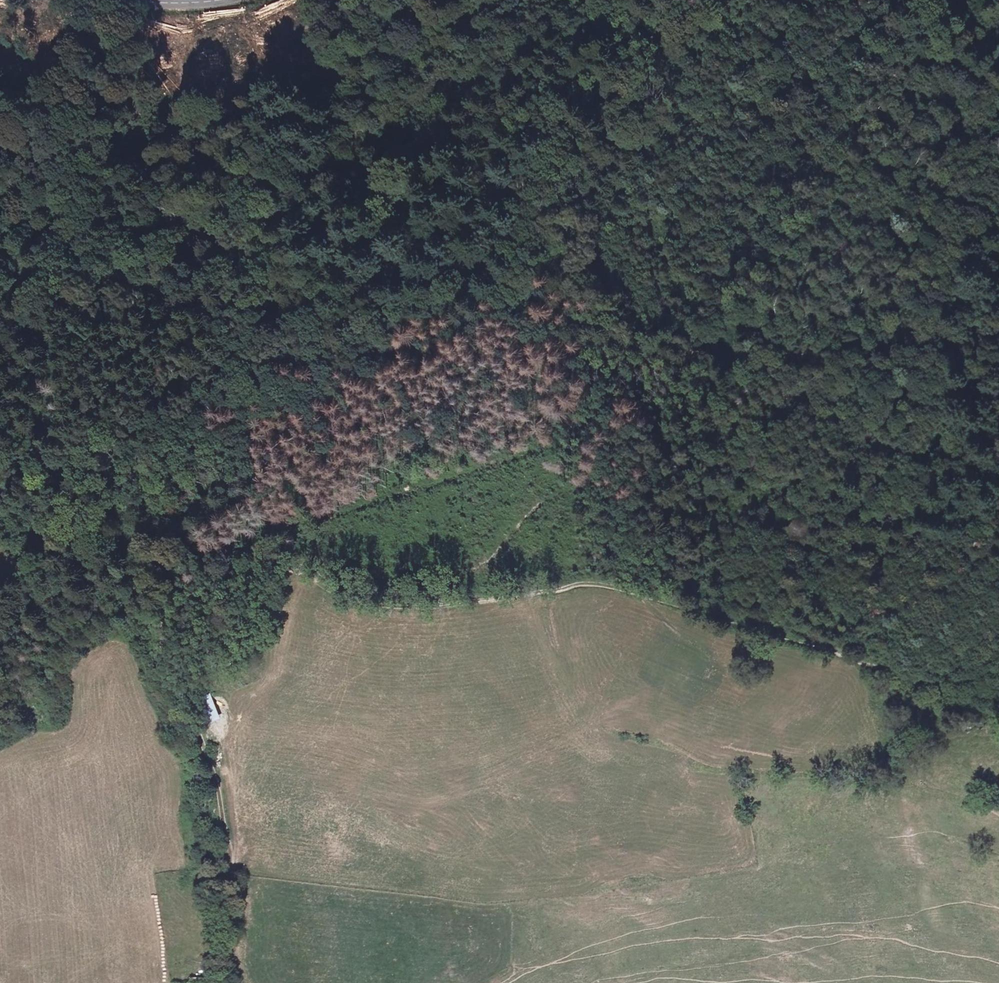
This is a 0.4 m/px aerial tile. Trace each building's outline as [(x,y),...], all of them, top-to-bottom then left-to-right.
[(212,694),(196,698),(203,724),(218,720),(212,694)]
